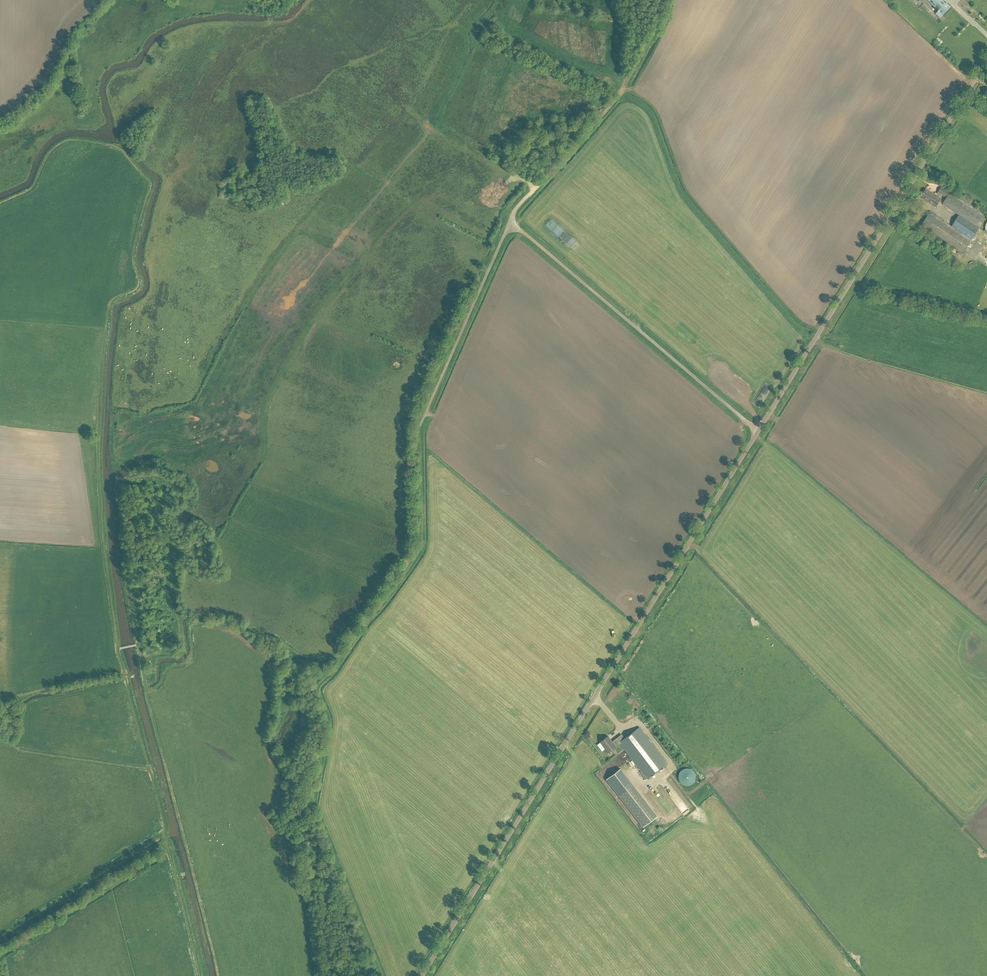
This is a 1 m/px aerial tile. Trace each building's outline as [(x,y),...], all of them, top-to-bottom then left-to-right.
[(937,3),(938,2),(942,6),(940,8),(945,12),(954,2),(953,0),(934,0),(937,3)] [(984,215),(942,187),(938,193),(946,198),(943,203),(943,205),(958,215),(951,226),(930,212),(920,226),(962,254),(979,229),(976,227),(984,215)] [(941,198),(926,189),(922,196),(923,197),(922,198),(936,207),(941,198)] [(602,262),(597,268),(605,275),(606,274),(610,277),(614,273),(602,262)] [(667,763),(639,727),(621,741),(618,737),(612,741),(608,736),(600,742),(605,749),(604,750),(607,753),(620,744),(647,779),(667,763)] [(630,770),(636,778),(640,776),(633,767),(630,770)] [(620,768),(606,779),(642,827),(657,816),(620,768)] [(694,781),(695,778),(695,774),(693,771),(690,769),(686,768),(682,770),(679,772),(678,776),(679,780),(681,783),(684,785),(688,785),(691,784),(694,781)] [(673,801),(682,814),(687,811),(677,797),(673,801)]
